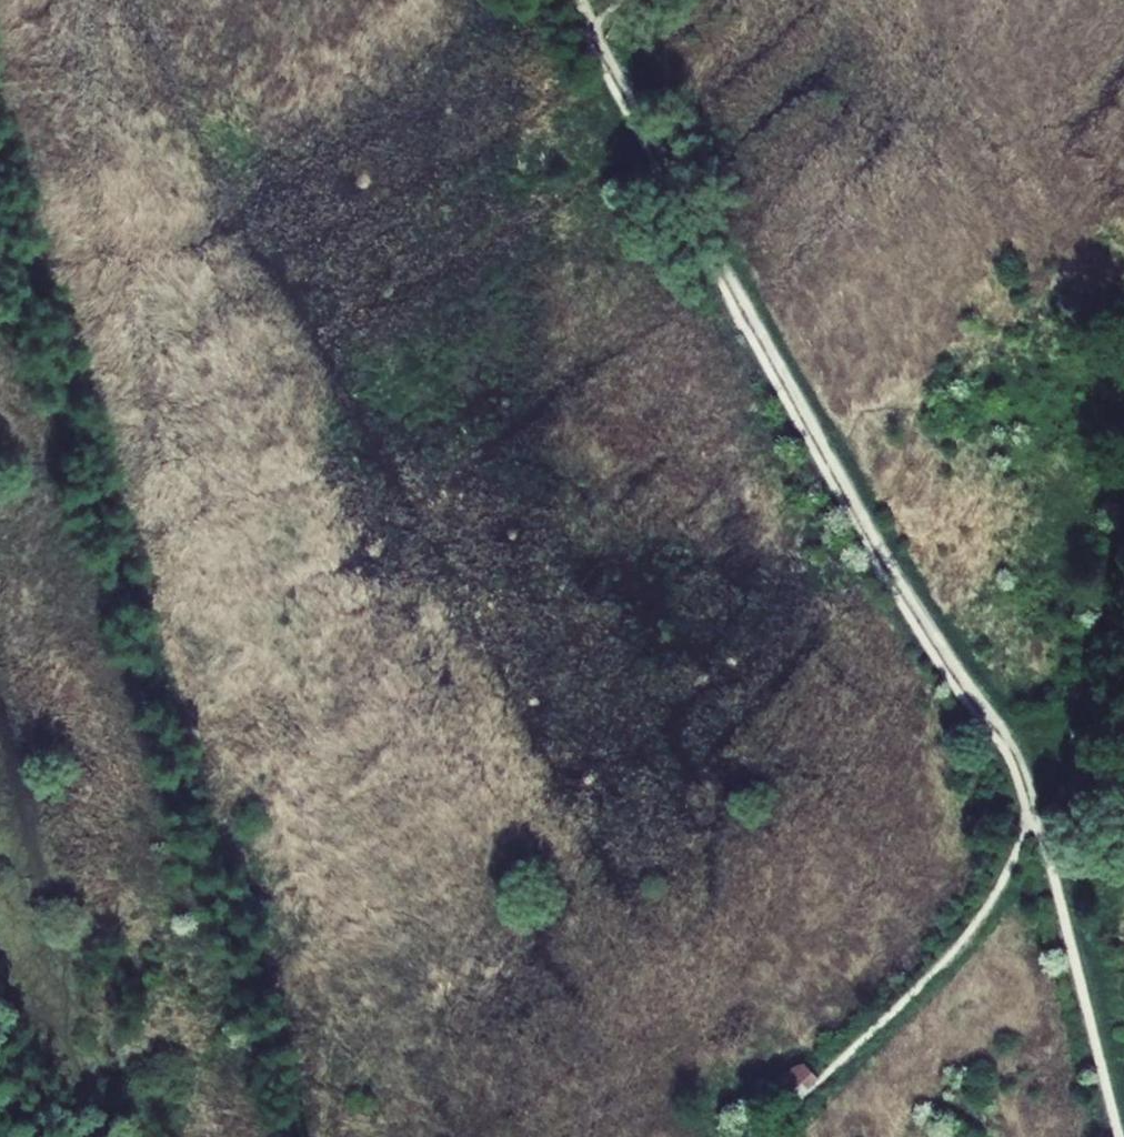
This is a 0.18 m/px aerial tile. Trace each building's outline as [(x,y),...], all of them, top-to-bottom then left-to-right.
[(798,1064),(781,1078),(796,1090),(804,1082),(809,1086),(821,1075),(809,1063),(798,1064)]
